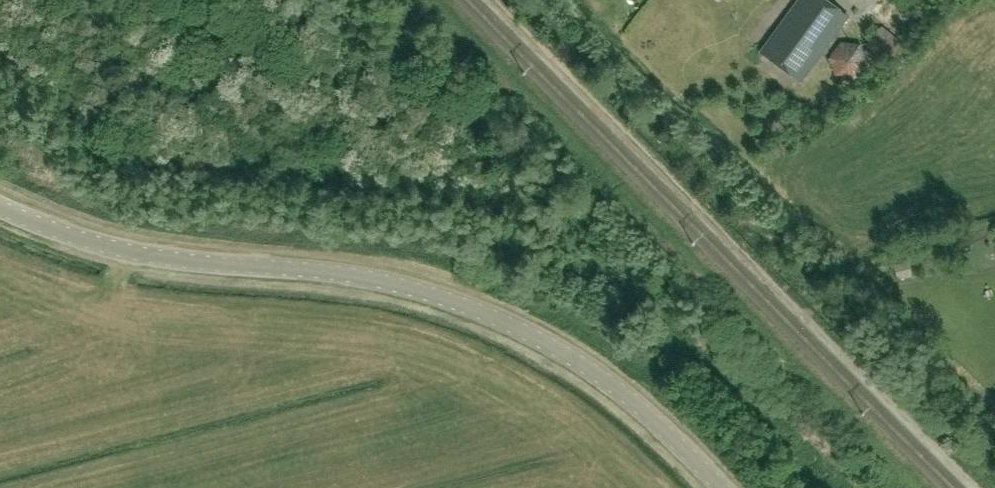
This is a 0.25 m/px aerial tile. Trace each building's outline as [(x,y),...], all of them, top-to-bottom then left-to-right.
[(801,80),(848,16),(826,0),(799,0),(762,52),(801,80)] [(865,43),(842,42),(832,56),(840,76),(860,79),(873,64),(865,43)]
